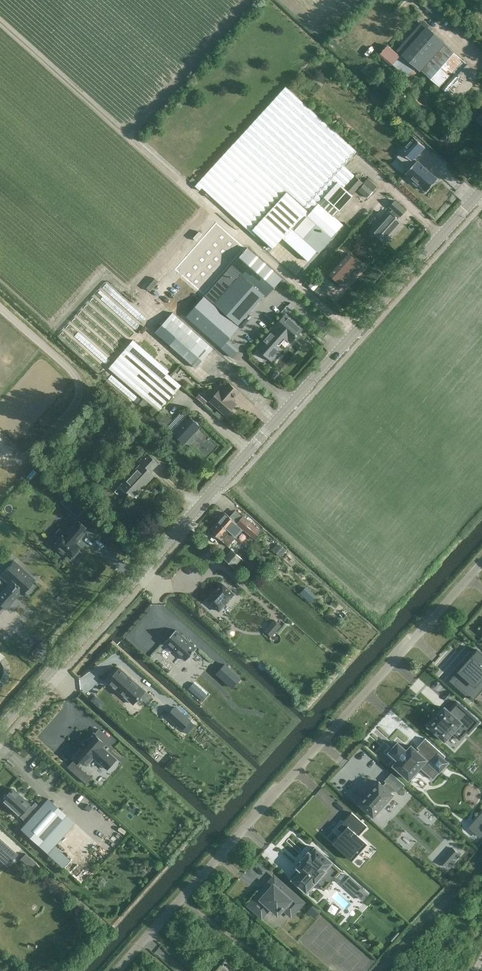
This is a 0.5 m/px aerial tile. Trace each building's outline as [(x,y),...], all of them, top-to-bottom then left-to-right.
[(401,57),(394,65),(407,77),(413,70),(420,76),(423,73),(457,102),(470,87),(470,86),(479,75),(426,28),(428,25),(423,20),(396,50),(404,58),(403,59),(401,57)] [(381,53),(393,64),(400,56),(388,46),(381,53)] [(283,239),(291,228),(292,228),(322,195),(335,181),(332,179),(344,166),(357,151),(285,87),(195,187),(199,191),(202,189),(255,237),(257,235),(273,249),(283,239)] [(413,136),(400,151),(411,161),(410,162),(411,163),(406,169),(407,171),(406,173),(412,178),(411,180),(417,185),(418,184),(427,191),(438,179),(414,158),(425,147),(413,136)] [(335,181),(322,195),(339,211),(353,196),(352,195),(363,182),(344,166),(332,179),(335,181)] [(371,195),(378,183),(367,177),(360,189),(371,195)] [(291,228),(283,239),(309,261),(318,251),(319,252),(343,225),(334,217),(339,211),(322,195),(292,228),(291,228)] [(373,208),(379,213),(386,204),(380,199),(373,208)] [(401,222),(397,219),(406,210),(395,201),(390,206),(393,209),(390,213),(390,212),(372,232),(384,242),(401,222)] [(203,292),(247,245),(217,218),(173,265),(203,292)] [(248,247),(232,266),(231,265),(205,295),(238,324),(264,295),(266,296),(283,278),(248,247)] [(349,254),(331,274),(344,286),(362,266),(349,254)] [(325,299),(333,291),(318,277),(310,285),(325,299)] [(186,316),(221,346),(220,347),(232,357),(239,350),(227,339),(238,327),(203,296),(186,316)] [(274,326),(273,325),(255,346),(272,361),(282,349),(278,344),(284,337),(291,343),(304,328),(286,312),(274,326)] [(155,332),(196,368),(209,353),(169,317),(155,332)] [(159,411),(165,405),(168,409),(174,403),(170,399),(176,392),(172,388),(175,385),(143,357),(140,360),(126,348),(109,368),(159,411)] [(229,383),(222,390),(220,389),(210,400),(226,415),(236,403),(232,400),(239,392),(229,383)] [(169,423),(173,419),(166,413),(162,417),(169,423)] [(184,443),(184,442),(199,426),(188,415),(172,432),(184,443)] [(158,463),(146,453),(138,462),(140,463),(120,485),(133,497),(154,475),(150,472),(158,463)] [(61,501),(78,516),(84,509),(68,494),(61,501)] [(226,513),(218,522),(236,538),(236,537),(240,533),(241,534),(245,530),(252,537),(262,526),(248,515),(239,525),(226,513)] [(81,547),(76,543),(88,530),(78,521),(66,534),(66,533),(55,545),(56,545),(55,547),(63,554),(64,552),(71,558),(73,556),(74,557),(80,551),(79,549),(81,547)] [(236,538),(218,522),(210,530),(226,544),(228,546),(236,538)] [(233,550),(225,559),(236,569),(244,561),(233,550)] [(13,562),(1,575),(10,583),(10,585),(0,596),(0,605),(5,610),(32,580),(13,562)] [(223,583),(207,601),(219,611),(235,594),(223,583)] [(278,626),(272,621),(262,633),(269,638),(278,626)] [(176,630),(165,642),(186,660),(193,653),(195,652),(194,651),(197,648),(176,630)] [(458,685),(477,702),(481,696),(481,667),(477,662),(458,685)] [(225,665),(221,670),(235,683),(240,678),(225,665)] [(120,668),(108,681),(133,704),(145,691),(120,668)] [(95,694),(92,699),(101,706),(104,701),(95,694)] [(450,709),(451,710),(451,709),(452,710),(450,712),(446,708),(445,707),(444,708),(445,708),(439,715),(439,714),(438,715),(435,719),(435,718),(435,719),(429,726),(429,725),(428,726),(429,727),(444,740),(445,741),(446,740),(459,725),(468,733),(469,734),(470,733),(469,733),(479,722),(479,723),(480,722),(479,721),(458,702),(457,701),(456,702),(457,702),(451,708),(450,709)] [(174,712),(169,717),(183,729),(190,721),(176,708),(173,711),(174,712)] [(81,747),(75,754),(87,765),(94,757),(103,765),(112,755),(103,747),(110,739),(100,729),(95,734),(94,733),(87,740),(81,746),(81,747)] [(415,741),(396,761),(420,781),(437,760),(415,741)] [(85,783),(91,775),(73,761),(69,766),(78,774),(76,776),(85,783)] [(367,795),(359,804),(374,816),(393,794),(391,792),(394,789),(398,793),(405,785),(392,774),(385,781),(386,782),(384,785),(379,781),(371,790),(367,795)] [(18,816),(26,822),(20,829),(38,845),(65,814),(47,798),(36,811),(28,805),(29,804),(12,789),(1,801),(18,816)] [(359,835),(367,826),(352,812),(338,828),(343,832),(344,833),(334,844),(352,860),(361,850),(359,849),(366,842),(359,836),(359,835)] [(6,866),(17,854),(0,839),(0,861),(6,866)] [(324,891),(342,871),(316,847),(309,855),(307,854),(304,858),(305,859),(298,867),(301,870),(293,879),(308,893),(316,884),(324,891)] [(440,863),(447,868),(459,855),(452,849),(440,863)] [(30,868),(36,862),(26,852),(20,858),(30,868)] [(302,903),(294,896),(296,894),(285,884),(284,886),(274,877),(264,888),(269,892),(254,909),(262,916),(270,906),(278,913),(281,910),(281,911),(284,908),(291,915),(294,913),(297,911),(299,909),(300,905),(302,903)] [(367,893),(349,877),(346,882),(350,886),(349,887),(362,899),(367,893)]
